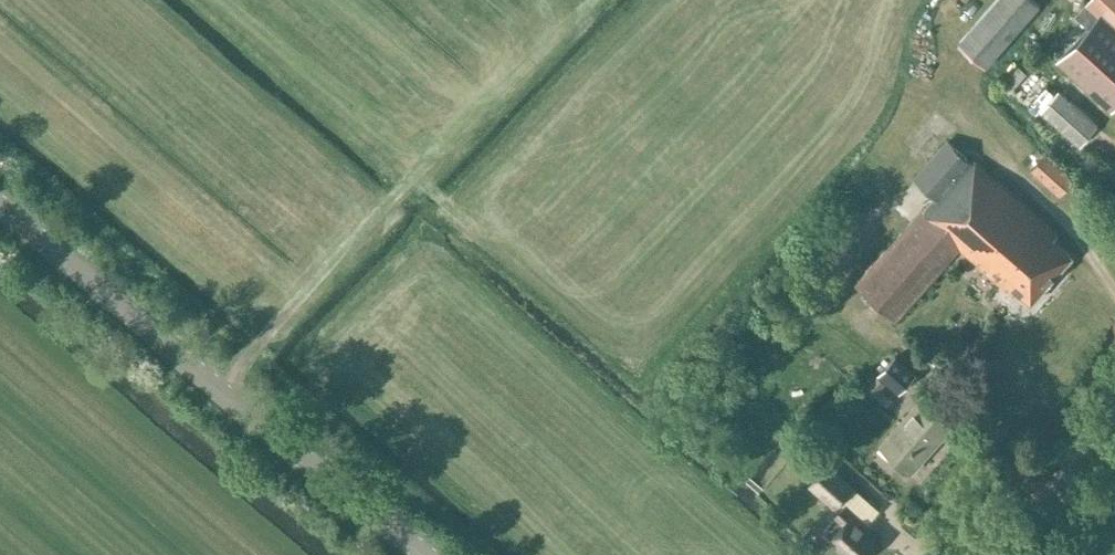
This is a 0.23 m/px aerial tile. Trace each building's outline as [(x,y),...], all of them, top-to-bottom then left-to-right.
[(1039,5),(1033,0),(996,0),(960,42),(987,66),(1039,5)] [(1075,15),(1087,27),(1058,59),(1113,109),(1114,107),(1114,0),(1088,0),(1075,15)] [(1041,109),(1080,145),(1098,125),(1058,90),(1041,109)] [(973,163),(947,141),(914,178),(936,197),(926,209),(928,211),(860,289),(896,321),(960,248),(1013,295),(1017,290),(1031,302),(1072,256),(1053,239),(1057,234),(975,161),(973,163)] [(1032,169),(1060,194),(1073,178),(1046,153),(1032,169)] [(917,373),(895,354),(877,374),(899,393),(917,373)] [(876,375),(872,372),(861,385),(873,396),(886,382),(877,374),(876,375)] [(881,444),(911,471),(951,425),(922,399),(881,444)] [(851,486),(828,466),(812,484),(835,504),(851,486)] [(824,530),(852,554),(865,554),(877,542),(869,534),(873,529),(846,505),(824,530)]
